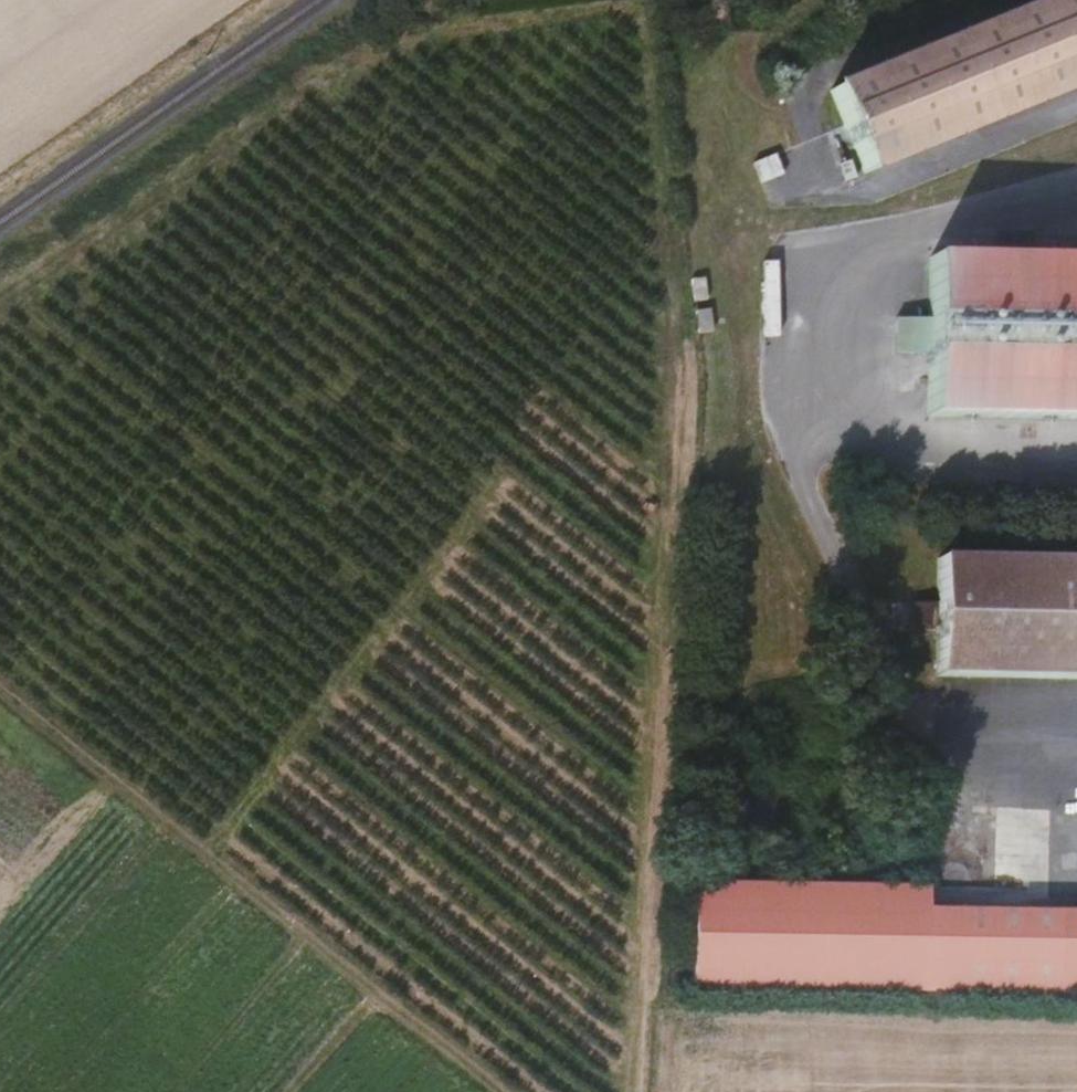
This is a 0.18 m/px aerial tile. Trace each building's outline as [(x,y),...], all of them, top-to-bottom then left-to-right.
[(1076,85),(1076,0),(1048,0),(1012,15),(817,93),(852,177),(1026,106),(1076,85)] [(771,179),(763,159),(740,168),(748,188),(771,179)] [(771,244),(772,256),(800,252),(798,241),(771,244)] [(917,257),(917,323),(900,323),(899,363),(916,363),(917,421),(1074,423),(1073,357),(1076,357),(1076,308),(1074,308),(1075,263),(917,257)] [(694,304),(693,281),(685,282),(688,305),(694,304)] [(923,556),(920,672),(1076,676),(1076,560),(923,556)] [(930,893),(931,873),(697,864),(692,977),(1076,991),(1076,899),(930,893)]
